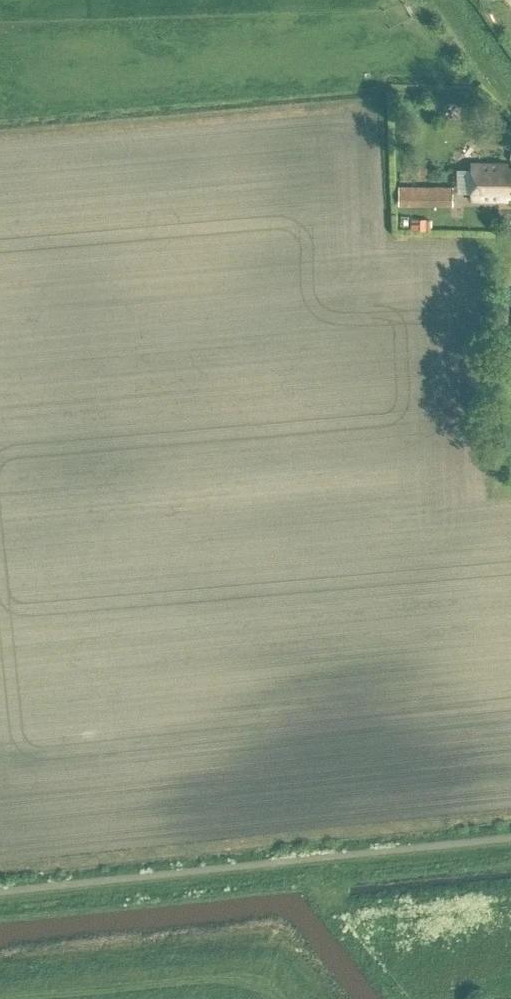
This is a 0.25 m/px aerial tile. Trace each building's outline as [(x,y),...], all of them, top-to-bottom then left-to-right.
[(510,197),(510,166),(509,166),(509,161),(471,161),(472,200),(507,200),(507,197),(510,197)] [(454,187),(400,186),(400,206),(454,206),(454,187)]
